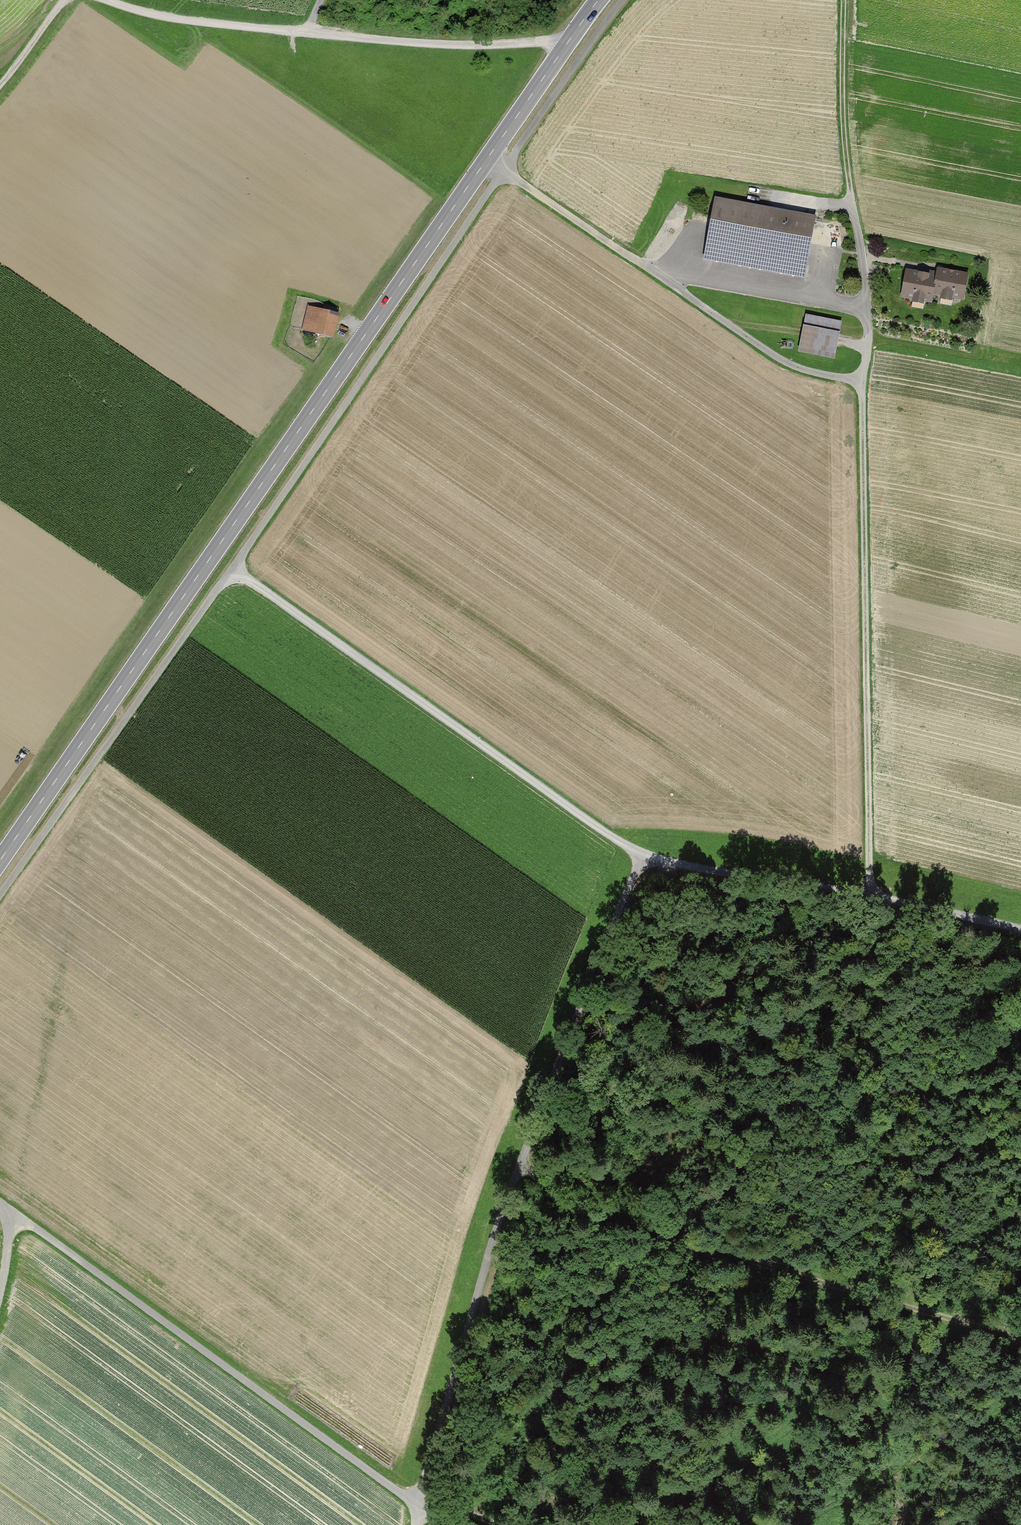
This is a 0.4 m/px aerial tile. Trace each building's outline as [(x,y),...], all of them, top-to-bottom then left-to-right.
[(807,274),(818,216),(713,197),(702,255),(807,274)] [(937,269),(936,276),(933,293),(963,299),(968,275),(937,269)] [(906,270),(901,296),(932,301),(933,293),(936,276),(906,270)] [(340,316),(308,307),(301,333),(334,341),(340,316)] [(840,322),(805,316),(798,355),(833,361),(840,322)]
